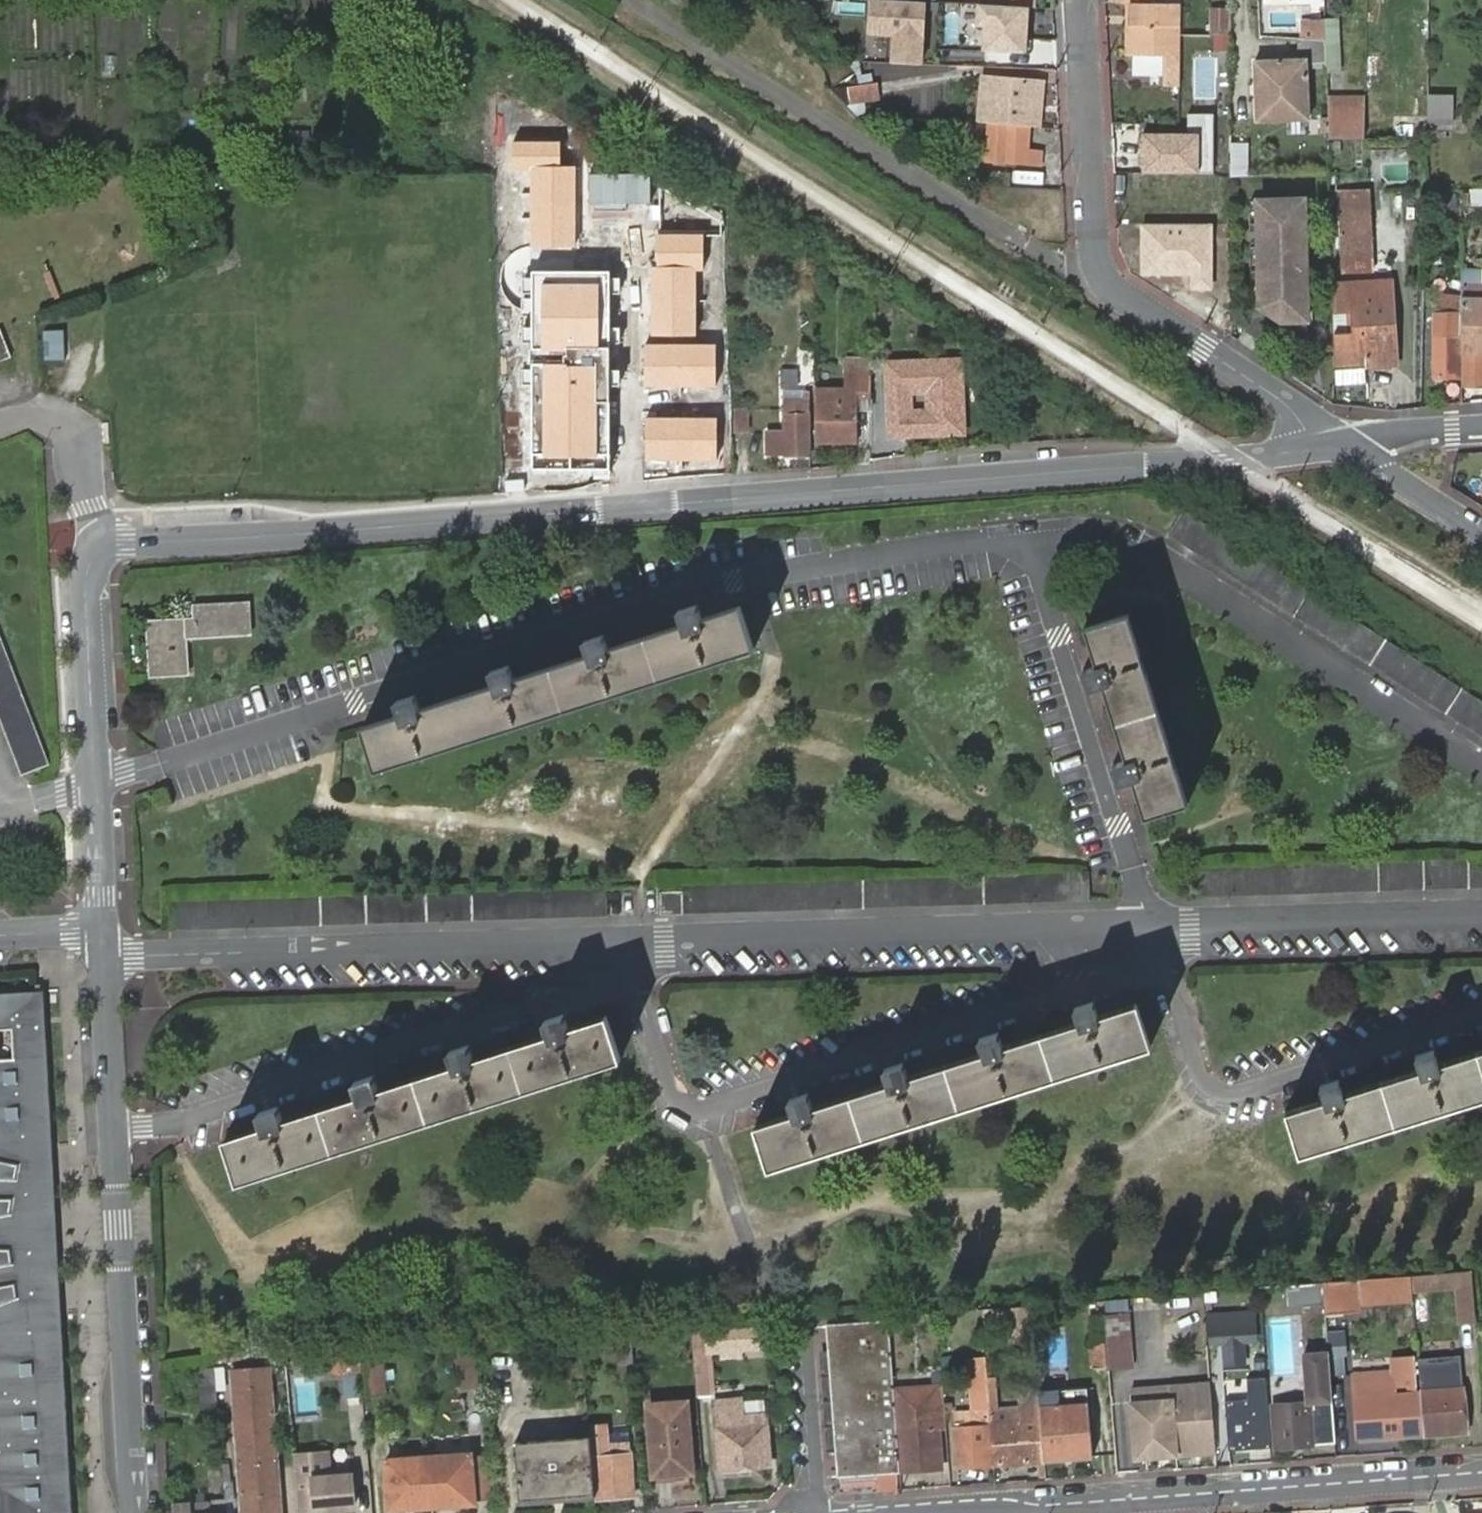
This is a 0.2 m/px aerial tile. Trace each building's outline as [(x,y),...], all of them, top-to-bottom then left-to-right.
[(890,0),(867,0),(865,35),(891,37),(889,64),(922,65),(926,2),(890,0)] [(1183,1),(1154,1),(1154,0),(1127,0),(1127,1),(1134,1),(1134,28),(1131,28),(1131,59),(1167,59),(1168,87),(1183,87),(1183,57),(1183,35),(1183,1)] [(1232,9),(1213,9),(1214,35),(1232,36),(1232,9)] [(1057,31),(1056,14),(1011,16),(1010,11),(978,12),(979,32),(1009,31),(1011,33),(1057,31)] [(1310,18),(1309,38),(1327,38),(1326,19),(1310,18)] [(1214,35),(1183,35),(1183,57),(1214,58),(1214,35)] [(842,61),(844,83),(860,82),(857,59),(842,61)] [(1307,59),(1255,62),(1258,123),(1310,120),(1307,59)] [(874,79),(842,87),(847,106),(879,98),(874,79)] [(1030,128),(1042,129),(1043,114),(1037,114),(1039,84),(984,80),(983,125),(991,125),(1030,128)] [(1368,95),(1331,95),(1334,139),(1368,139),(1368,95)] [(1423,104),(1410,104),(1410,134),(1423,133),(1423,104)] [(1027,165),(1030,128),(991,125),(990,162),(1027,165)] [(1250,134),(1233,135),(1233,161),(1233,178),(1251,177),(1250,134)] [(561,141),(512,140),(511,166),(535,167),(533,244),(577,245),(579,164),(561,163),(561,141)] [(1145,164),(1197,164),(1197,141),(1145,141),(1145,164)] [(1470,203),(1481,203),(1481,188),(1470,188),(1470,203)] [(1374,189),(1345,190),(1346,238),(1375,237),(1374,189)] [(1310,337),(1308,199),(1255,201),(1255,302),(1310,337)] [(1214,223),(1141,223),(1142,274),(1190,273),(1190,291),(1214,291),(1214,223)] [(704,237),(659,237),(660,270),(654,271),(655,346),(647,346),(648,388),(717,387),(717,343),(698,343),(697,273),(705,273),(704,237)] [(1375,237),(1346,238),(1347,272),(1376,272),(1375,237)] [(611,271),(532,271),(532,472),(611,472),(611,271)] [(1396,283),(1337,284),(1338,313),(1355,314),(1356,333),(1339,333),(1338,371),(1369,370),(1369,365),(1398,364),(1396,283)] [(1462,300),(1465,388),(1481,387),(1481,300),(1462,300)] [(62,329),(42,328),(41,357),(61,358),(62,329)] [(1440,330),(1441,352),(1437,352),(1437,381),(1462,380),(1460,330),(1440,330)] [(8,335),(0,338),(0,352),(6,369),(20,364),(8,335)] [(521,374),(522,343),(501,343),(500,373),(521,374)] [(964,356),(883,358),(885,438),(966,436),(964,356)] [(874,409),(874,383),(853,383),(853,402),(821,401),(820,446),(859,446),(860,409),(874,409)] [(771,455),(787,454),(787,459),(812,459),(812,401),(806,401),(786,401),(786,409),(787,434),(771,434),(771,455)] [(751,410),(739,410),(739,433),(751,433),(751,410)] [(716,418),(645,418),(646,463),(716,462),(716,418)] [(1186,510),(1170,535),(1481,737),(1481,701),(1186,510)] [(757,652),(742,607),(704,620),(699,606),(680,613),(684,627),(608,650),(603,637),(584,643),(588,657),(514,681),(510,668),(489,675),(493,688),(418,711),(414,699),(394,705),(399,718),(360,730),(375,775),(757,652)] [(252,644),(250,611),(195,613),(195,625),(147,627),(150,681),(190,681),(188,646),(252,644)] [(1189,809),(1131,616),(1087,630),(1099,670),(1085,675),(1090,693),(1104,689),(1127,763),(1114,767),(1120,788),(1134,783),(1146,822),(1189,809)] [(23,771),(52,760),(0,633),(0,715),(23,771)] [(17,1218),(27,1160),(10,1157),(8,1133),(25,1136),(45,1135),(46,1144),(49,1144),(40,985),(36,985),(37,994),(0,996),(0,1222),(17,1218)] [(1150,1044),(1135,1001),(1098,1012),(1093,1000),(1074,1006),(1078,1019),(1003,1043),(999,1030),(977,1038),(982,1051),(908,1074),(904,1061),(883,1068),(888,1081),(813,1105),(808,1092),(789,1099),(790,1100),(793,1112),(754,1124),(769,1170),(1150,1044)] [(619,1060),(603,1016),(566,1028),(561,1015),(544,1021),(548,1035),(472,1060),(467,1046),(448,1052),(452,1066),(377,1090),(372,1077),(352,1084),(356,1097),(282,1123),(277,1110),(258,1116),(262,1130),(224,1141),(239,1186),(619,1060)] [(1439,1062),(1436,1049),(1415,1055),(1419,1069),(1343,1091),(1339,1080),(1320,1085),(1325,1098),(1284,1110),(1298,1155),(1481,1099),(1481,1049),(1439,1062)] [(8,1133),(10,1157),(27,1160),(17,1218),(0,1222),(0,1242),(18,1243),(26,1300),(19,1304),(21,1329),(33,1326),(56,1324),(56,1315),(59,1314),(49,1144),(46,1144),(45,1135),(25,1136),(8,1133)] [(10,1493),(27,1492),(28,1512),(71,1512),(59,1314),(56,1315),(56,1324),(33,1326),(21,1329),(19,1304),(26,1300),(18,1243),(0,1242),(0,1512),(12,1512),(10,1493)] [(1476,1326),(1471,1271),(1412,1276),(1413,1290),(1455,1287),(1459,1326),(1476,1326)] [(1414,1300),(1413,1290),(1412,1276),(1361,1280),(1363,1305),(1414,1300)] [(1363,1305),(1361,1280),(1322,1284),(1324,1312),(1363,1308),(1363,1305)] [(1305,1297),(1304,1285),(1279,1286),(1280,1299),(1305,1297)] [(1215,1302),(1214,1290),(1203,1291),(1204,1304),(1215,1302)] [(1160,1308),(1160,1295),(1105,1299),(1111,1363),(1136,1360),(1132,1310),(1160,1308)] [(1033,1323),(1031,1306),(982,1310),(983,1326),(1033,1323)] [(1256,1340),(1254,1311),(1208,1315),(1210,1344),(1225,1343),(1226,1361),(1247,1361),(1246,1341),(1256,1340)] [(1101,1317),(1088,1318),(1093,1369),(1106,1367),(1101,1317)] [(887,1320),(825,1325),(830,1375),(892,1370),(887,1320)] [(771,1347),(770,1328),(706,1332),(708,1353),(771,1347)] [(216,1368),(285,1363),(285,1351),(216,1357),(216,1368)] [(1334,1446),(1327,1351),(1303,1354),(1309,1402),(1273,1406),(1277,1449),(1334,1446)] [(476,1353),(457,1355),(461,1391),(480,1390),(476,1353)] [(1422,1437),(1415,1355),(1394,1356),(1394,1371),(1396,1386),(1410,1385),(1410,1394),(1356,1398),(1359,1441),(1422,1437)] [(362,1375),(361,1358),(322,1361),(323,1378),(362,1375)] [(389,1396),(385,1359),(365,1362),(367,1398),(389,1396)] [(832,1399),(894,1394),(892,1370),(830,1375),(832,1399)] [(232,1374),(242,1512),(282,1512),(270,1371),(232,1374)] [(1396,1386),(1394,1371),(1355,1374),(1356,1398),(1410,1394),(1410,1385),(1396,1386)] [(1421,1390),(1425,1436),(1467,1433),(1463,1371),(1441,1372),(1442,1387),(1421,1390)] [(1271,1448),(1265,1379),(1248,1379),(1252,1448),(1271,1448)] [(1211,1381),(1131,1386),(1136,1459),(1216,1453),(1211,1381)] [(946,1428),(943,1386),(897,1389),(899,1417),(901,1444),(903,1470),(940,1467),(937,1428),(946,1428)] [(1039,1409),(1089,1404),(1087,1388),(1038,1392),(1039,1409)] [(832,1399),(834,1423),(896,1418),(894,1394),(832,1399)] [(690,1470),(684,1402),(648,1405),(654,1473),(690,1470)] [(743,1418),(741,1404),(716,1405),(722,1473),(770,1470),(766,1418),(764,1418),(743,1418)] [(1040,1422),(1044,1461),(1093,1458),(1089,1404),(1039,1409),(1040,1422)] [(958,1466),(993,1464),(990,1425),(989,1406),(977,1407),(977,1414),(978,1425),(959,1428),(955,1428),(958,1466)] [(958,1415),(959,1428),(978,1425),(977,1414),(958,1415)] [(834,1423),(836,1450),(898,1445),(896,1418),(834,1423)] [(993,1464),(1044,1461),(1040,1422),(990,1425),(993,1464)] [(609,1457),(608,1443),(607,1426),(592,1427),(598,1498),(634,1496),(630,1455),(609,1457)] [(594,1496),(590,1439),(511,1443),(515,1499),(594,1496)] [(629,1442),(608,1443),(609,1457),(630,1455),(629,1442)] [(898,1445),(836,1450),(838,1478),(900,1473),(898,1445)] [(473,1454),(428,1457),(432,1506),(476,1503),(476,1501),(473,1457),(473,1454)] [(490,1499),(487,1456),(473,1457),(476,1501),(490,1499)] [(432,1506),(428,1457),(387,1459),(390,1508),(432,1506)] [(313,1479),(316,1512),(335,1512),(356,1512),(352,1477),(313,1479)] [(225,1478),(206,1480),(208,1504),(177,1506),(177,1512),(228,1512),(225,1478)] [(12,1512),(28,1512),(27,1492),(10,1493),(12,1512)]
